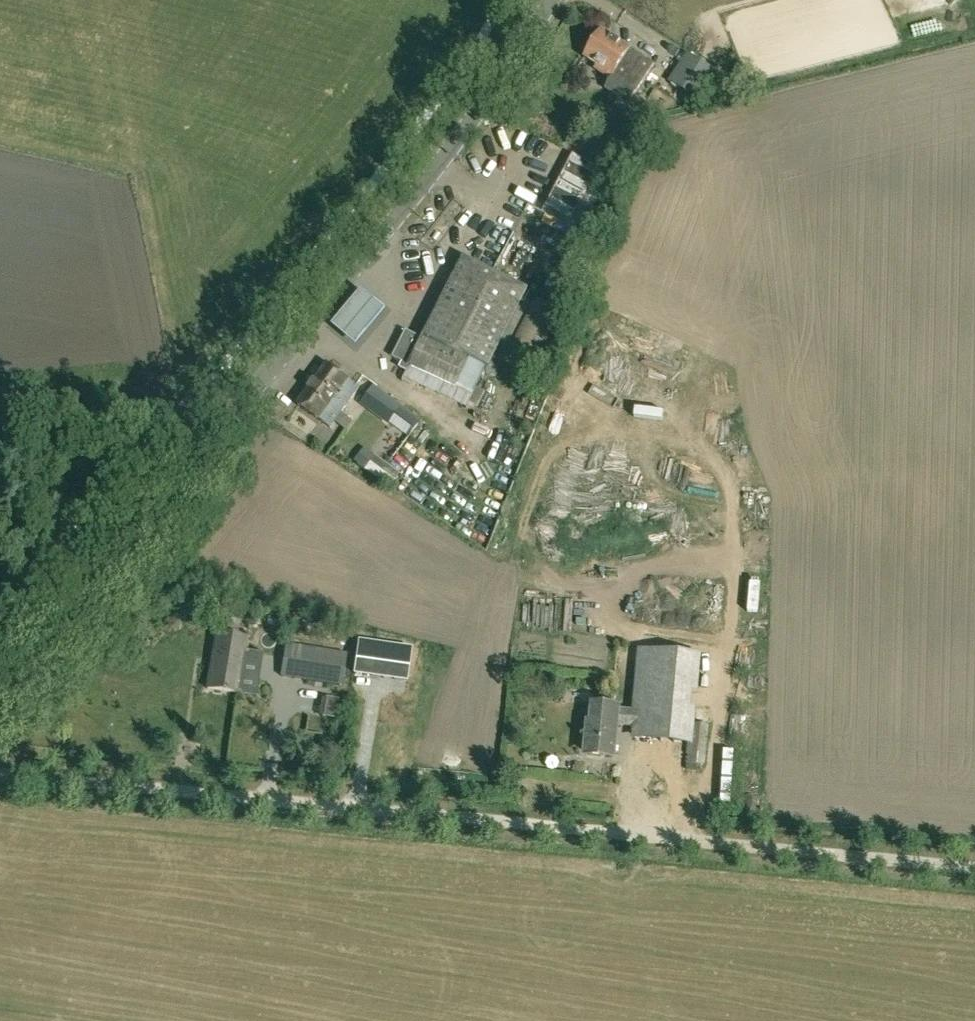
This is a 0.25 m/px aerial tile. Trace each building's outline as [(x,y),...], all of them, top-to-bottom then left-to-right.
[(601,31),(583,57),(596,66),(594,69),(610,79),(604,88),(619,98),(614,106),(623,112),(653,65),(601,31)] [(698,101),(709,85),(717,74),(687,54),(669,81),(698,101)] [(645,101),(634,95),(629,104),(640,110),(645,101)] [(493,245),(486,261),(497,267),(505,251),(493,245)] [(528,287),(465,257),(425,340),(408,332),(396,358),(476,396),(528,287)] [(362,346),(393,312),(369,291),(338,325),(362,346)] [(511,381),(514,365),(498,362),(495,379),(511,381)] [(354,420),(342,411),(360,388),(328,363),(297,403),(330,427),(334,421),(346,430),(354,420)] [(360,403),(388,424),(402,406),(375,385),(360,403)] [(423,386),(420,396),(436,402),(440,392),(423,386)] [(486,405),(495,411),(503,397),(495,392),(486,405)] [(389,423),(409,438),(422,420),(403,405),(389,423)] [(313,419),(301,435),(320,449),(332,434),(313,419)] [(356,461),(391,487),(397,479),(385,471),(389,465),(365,448),(356,461)] [(423,473),(452,490),(460,477),(431,460),(423,473)] [(461,481),(483,496),(490,487),(468,471),(461,481)] [(359,629),(357,638),(367,641),(369,632),(359,629)] [(241,693),(249,637),(217,632),(209,689),(241,693)] [(347,652),(287,642),(282,676),(342,685),(347,652)] [(356,649),(352,673),(362,675),(367,651),(356,649)] [(700,656),(640,651),(635,711),(633,728),(633,738),(689,744),(693,744),(695,723),(696,710),(691,709),(693,690),(697,691),(700,656)] [(617,727),(633,728),(635,711),(619,709),(619,706),(592,704),(588,753),(615,755),(617,727)] [(695,723),(693,744),(689,744),(687,768),(696,769),(697,762),(706,763),(710,725),(695,723)] [(719,751),(713,789),(728,792),(735,754),(719,751)]
